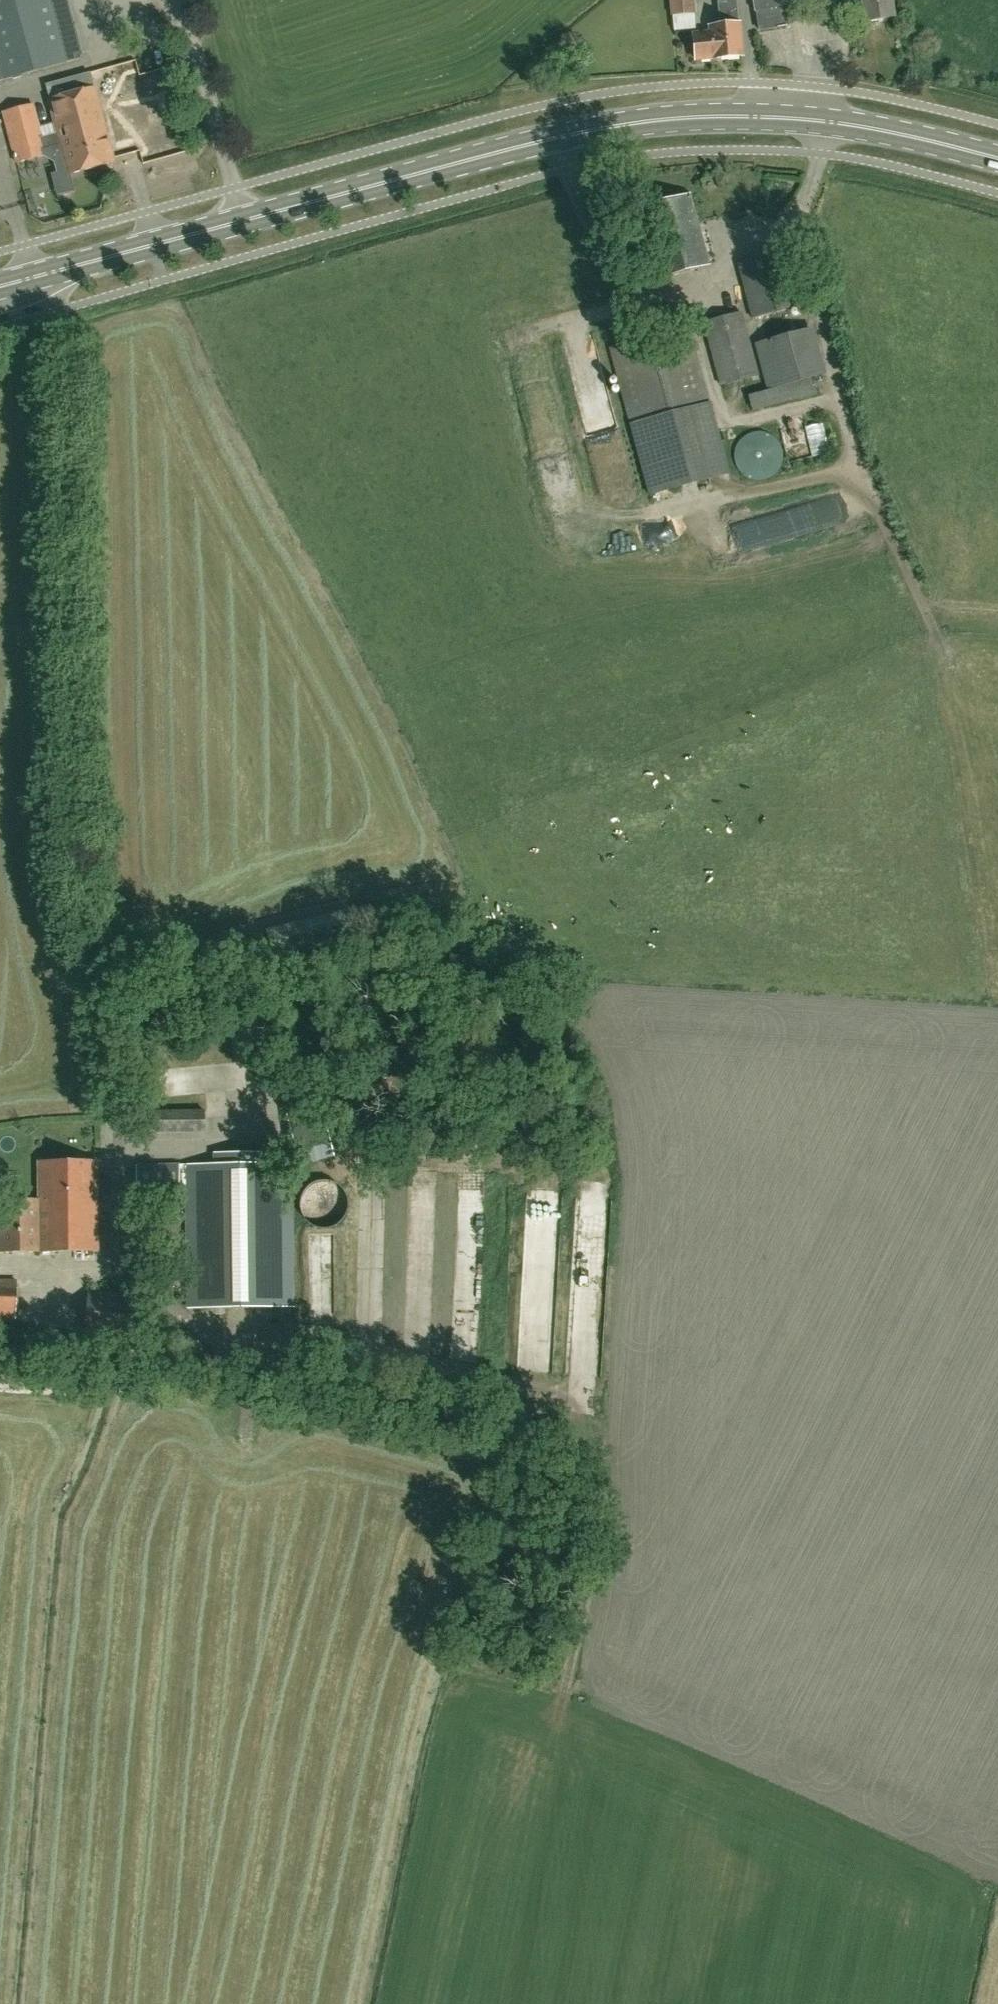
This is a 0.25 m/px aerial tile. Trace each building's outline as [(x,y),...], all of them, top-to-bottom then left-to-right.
[(60,65),(79,60),(83,54),(68,0),(0,0),(0,82),(60,65)] [(693,0),(671,0),(672,14),(694,12),(693,0)] [(696,60),(741,55),(738,22),(736,0),(718,2),(720,26),(707,27),(708,33),(693,35),(696,60)] [(755,13),(757,13),(760,31),(789,26),(786,6),(804,3),(804,0),(753,0),(755,13)] [(893,18),(890,0),(862,0),(866,22),(893,18)] [(154,94),(152,83),(164,81),(162,73),(122,83),(126,101),(154,94)] [(49,101),(49,103),(57,135),(42,139),(34,105),(3,113),(16,163),(46,156),(45,152),(61,148),(68,176),(114,165),(96,90),(49,101)] [(690,195),(639,210),(659,279),(709,265),(690,195)] [(787,250),(739,264),(752,319),(801,304),(787,250)] [(741,312),(704,322),(721,385),(758,375),(741,312)] [(688,326),(610,348),(632,425),(631,425),(650,495),(729,473),(710,403),(709,403),(688,326)] [(813,328),(755,344),(767,391),(826,375),(813,328)] [(775,439),(768,434),(758,432),(749,434),(741,439),(736,447),(734,456),(736,465),(741,473),(749,478),(758,480),(768,478),(775,473),(781,465),(782,456),(781,447),(775,439)] [(734,532),(738,552),(837,531),(833,513),(812,517),(812,515),(734,532)] [(301,1166),(335,1156),(319,1101),(285,1111),(301,1166)] [(204,1111),(155,1112),(156,1132),(205,1131),(204,1111)] [(291,1164),(271,1164),(271,1152),(215,1153),(215,1165),(137,1166),(138,1207),(179,1206),(179,1190),(187,1190),(189,1308),(293,1307),(291,1164)] [(98,1250),(98,1161),(39,1161),(39,1200),(0,1200),(0,1251),(98,1250)] [(346,1216),(348,1207),(346,1199),(341,1191),(334,1186),(325,1185),(317,1186),(309,1191),(305,1199),(303,1207),(305,1216),(309,1223),(317,1228),(325,1230),(334,1228),(341,1223),(346,1216)] [(16,1318),(17,1279),(0,1278),(0,1318),(16,1318)] [(133,1337),(134,1329),(137,1295),(89,1291),(85,1333),(133,1337)]
